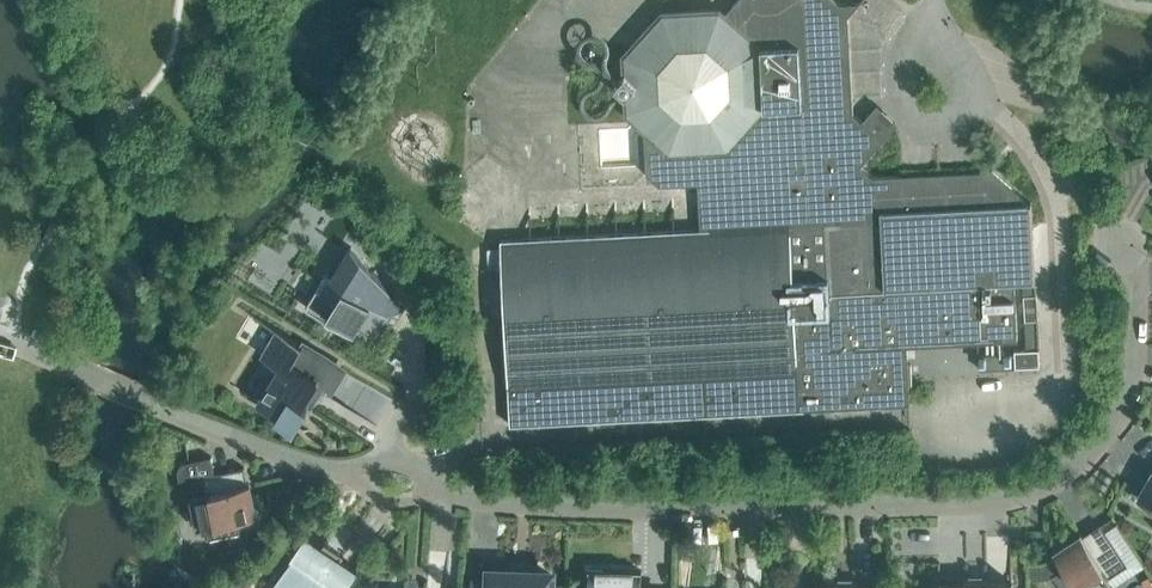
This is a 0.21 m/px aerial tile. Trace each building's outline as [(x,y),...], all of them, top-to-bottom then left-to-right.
[(862,0),(860,0),(858,2),(839,3),(836,0),(737,0),(725,13),(720,9),(663,12),(624,55),(625,73),(615,84),(626,95),(628,113),(646,128),(649,173),(660,183),(698,181),(700,226),(500,237),(510,423),(910,403),(907,345),(929,344),(1017,339),(1014,279),(1035,278),(1031,201),(992,170),(871,176),(859,165),(883,140),(868,126),(853,113),(848,15),(862,0)] [(395,297),(351,246),(332,277),(326,274),(306,307),(352,335),(375,298),(380,303),(391,294),(394,298),(395,297)] [(1025,319),(1037,318),(1036,294),(1024,294),(1025,319)] [(319,378),(328,384),(330,385),(340,367),(279,330),(264,354),(276,361),(254,398),(292,422),(319,378)] [(1015,366),(1040,365),(1039,348),(1014,349),(1015,366)] [(979,368),(1013,366),(1012,352),(978,354),(979,368)] [(208,542),(241,533),(237,519),(247,515),(250,523),(256,520),(243,466),(214,471),(210,459),(178,465),(182,482),(190,480),(191,494),(188,494),(198,534),(202,532),(199,524),(209,526),(208,542)] [(1139,497),(1151,505),(1151,473),(1139,497)] [(1100,523),(1082,535),(1081,535),(1054,553),(1058,558),(1064,567),(1051,575),(1052,577),(1054,575),(1063,587),(1108,587),(1114,584),(1109,577),(1127,564),(1100,523)] [(356,570),(340,558),(344,553),(325,539),(321,545),(305,534),(293,550),(296,552),(271,587),(273,587),(275,586),(278,587),(340,587),(342,584),(345,586),(356,570)] [(1045,566),(1051,575),(1064,567),(1058,558),(1045,566)] [(641,569),(588,568),(588,587),(641,587),(641,569)] [(553,587),(551,587),(552,574),(536,574),(536,570),(505,569),(505,573),(489,572),(489,583),(473,582),(473,587),(554,587),(553,587)] [(1012,583),(987,584),(987,576),(964,577),(964,584),(939,585),(939,587),(1012,587),(1012,583)] [(857,580),(834,580),(834,587),(818,587),(877,587),(877,586),(857,587),(857,580)]
